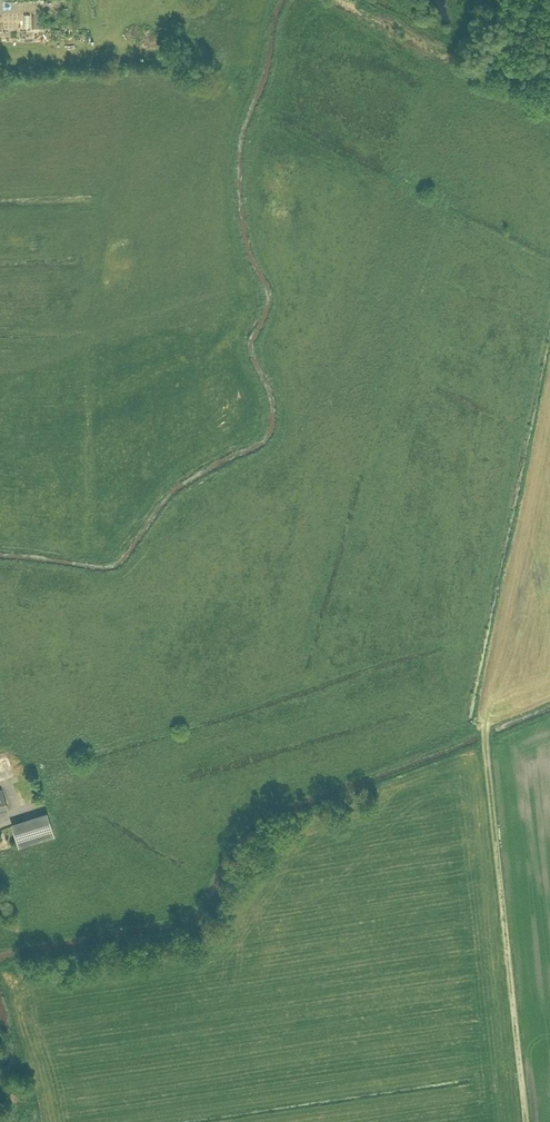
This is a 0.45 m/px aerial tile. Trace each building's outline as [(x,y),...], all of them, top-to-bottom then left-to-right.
[(53,834),(46,813),(11,824),(18,845),(53,834)]
